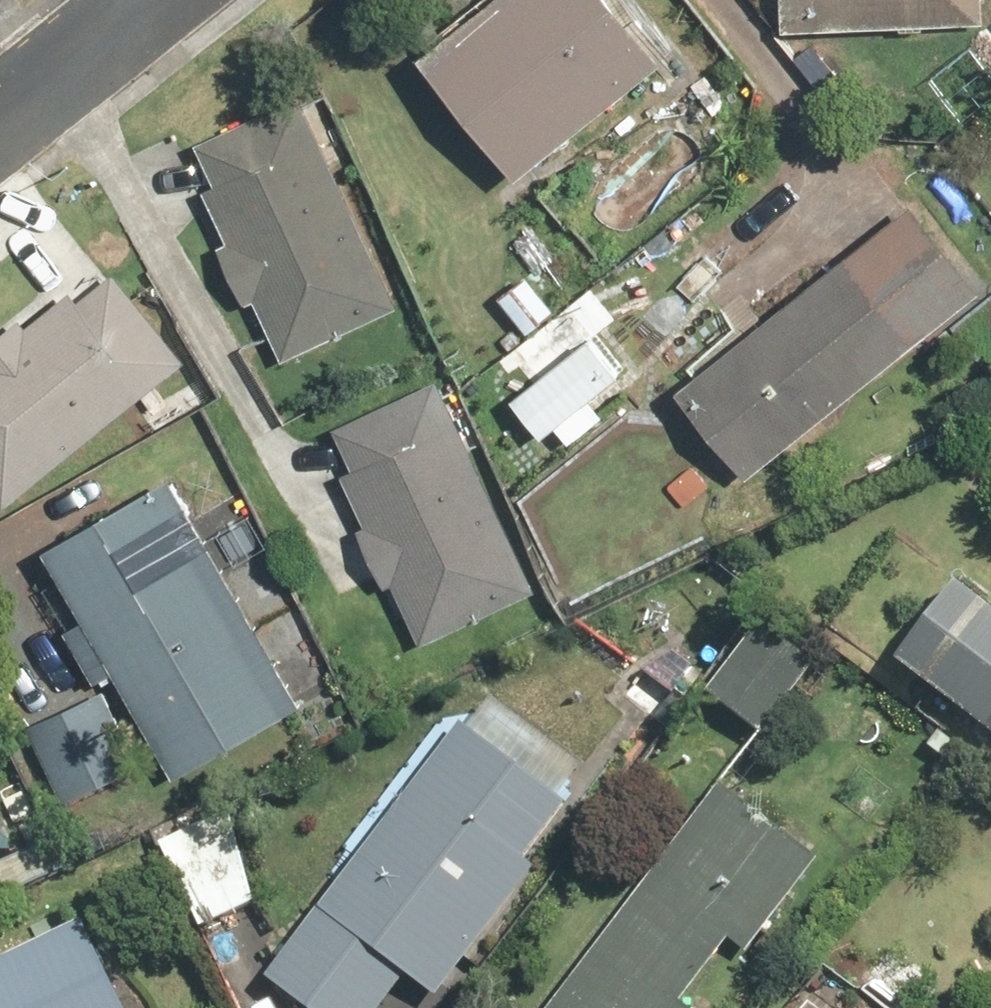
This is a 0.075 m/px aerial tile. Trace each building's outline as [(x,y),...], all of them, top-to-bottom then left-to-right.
[(621,0),(482,0),(418,52),(519,175),(666,55),(621,0)] [(781,25),(984,20),(983,0),(781,0),(781,25)] [(205,186),(228,235),(215,241),(244,303),(256,297),(284,357),(397,304),(299,93),(194,142),(213,183),(205,186)] [(750,478),(980,289),(906,200),(676,389),(750,478)] [(26,322),(18,312),(0,327),(0,496),(6,503),(184,357),(104,258),(26,322)] [(523,271),(495,295),(527,334),(555,310),(523,271)] [(545,435),(557,425),(570,440),(603,413),(590,397),(621,371),(590,335),(514,399),(545,435)] [(341,475),(363,522),(355,525),(385,589),(393,586),(420,644),(537,589),(443,387),(338,437),(353,469),(341,475)] [(47,546),(85,614),(66,625),(97,681),(117,670),(174,772),(302,701),(174,474),(47,546)] [(896,660),(990,732),(990,606),(957,581),(896,660)] [(757,733),(809,668),(757,626),(705,691),(757,733)] [(667,730),(710,675),(664,639),(621,694),(667,730)] [(140,766),(104,687),(24,724),(60,803),(140,766)] [(462,722),(265,974),(309,1007),(381,1007),(408,973),(435,994),(535,867),(524,858),(566,804),(462,722)] [(682,1001),(730,940),(746,953),(818,860),(722,785),(549,1007),(692,1007),(682,1001)] [(223,815),(161,841),(197,927),(259,900),(223,815)] [(52,838),(0,865),(0,901),(3,906),(69,870),(52,838)] [(81,921),(0,961),(0,1007),(124,1007),(81,921)]
